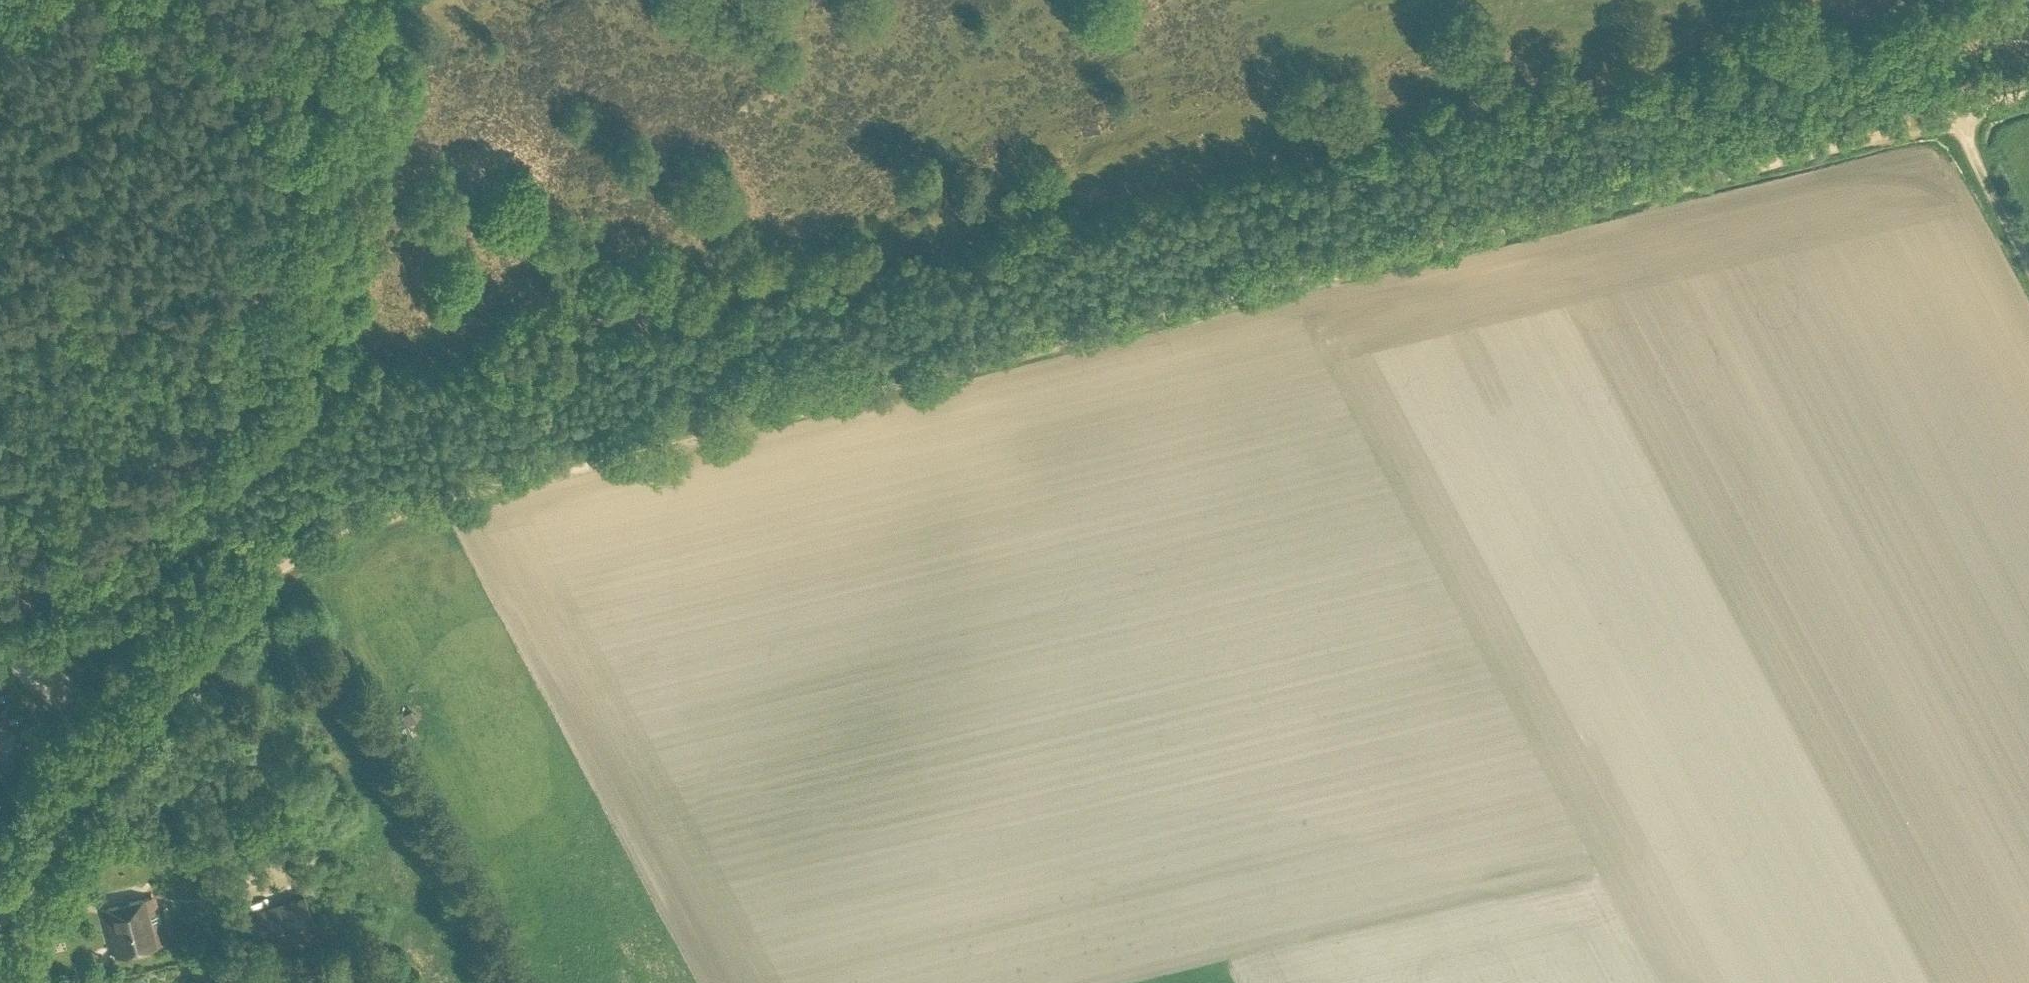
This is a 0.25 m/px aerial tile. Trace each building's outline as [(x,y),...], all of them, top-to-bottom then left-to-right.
[(116,954),(152,945),(151,941),(158,939),(147,897),(101,908),(108,935),(111,935),(116,954)]
